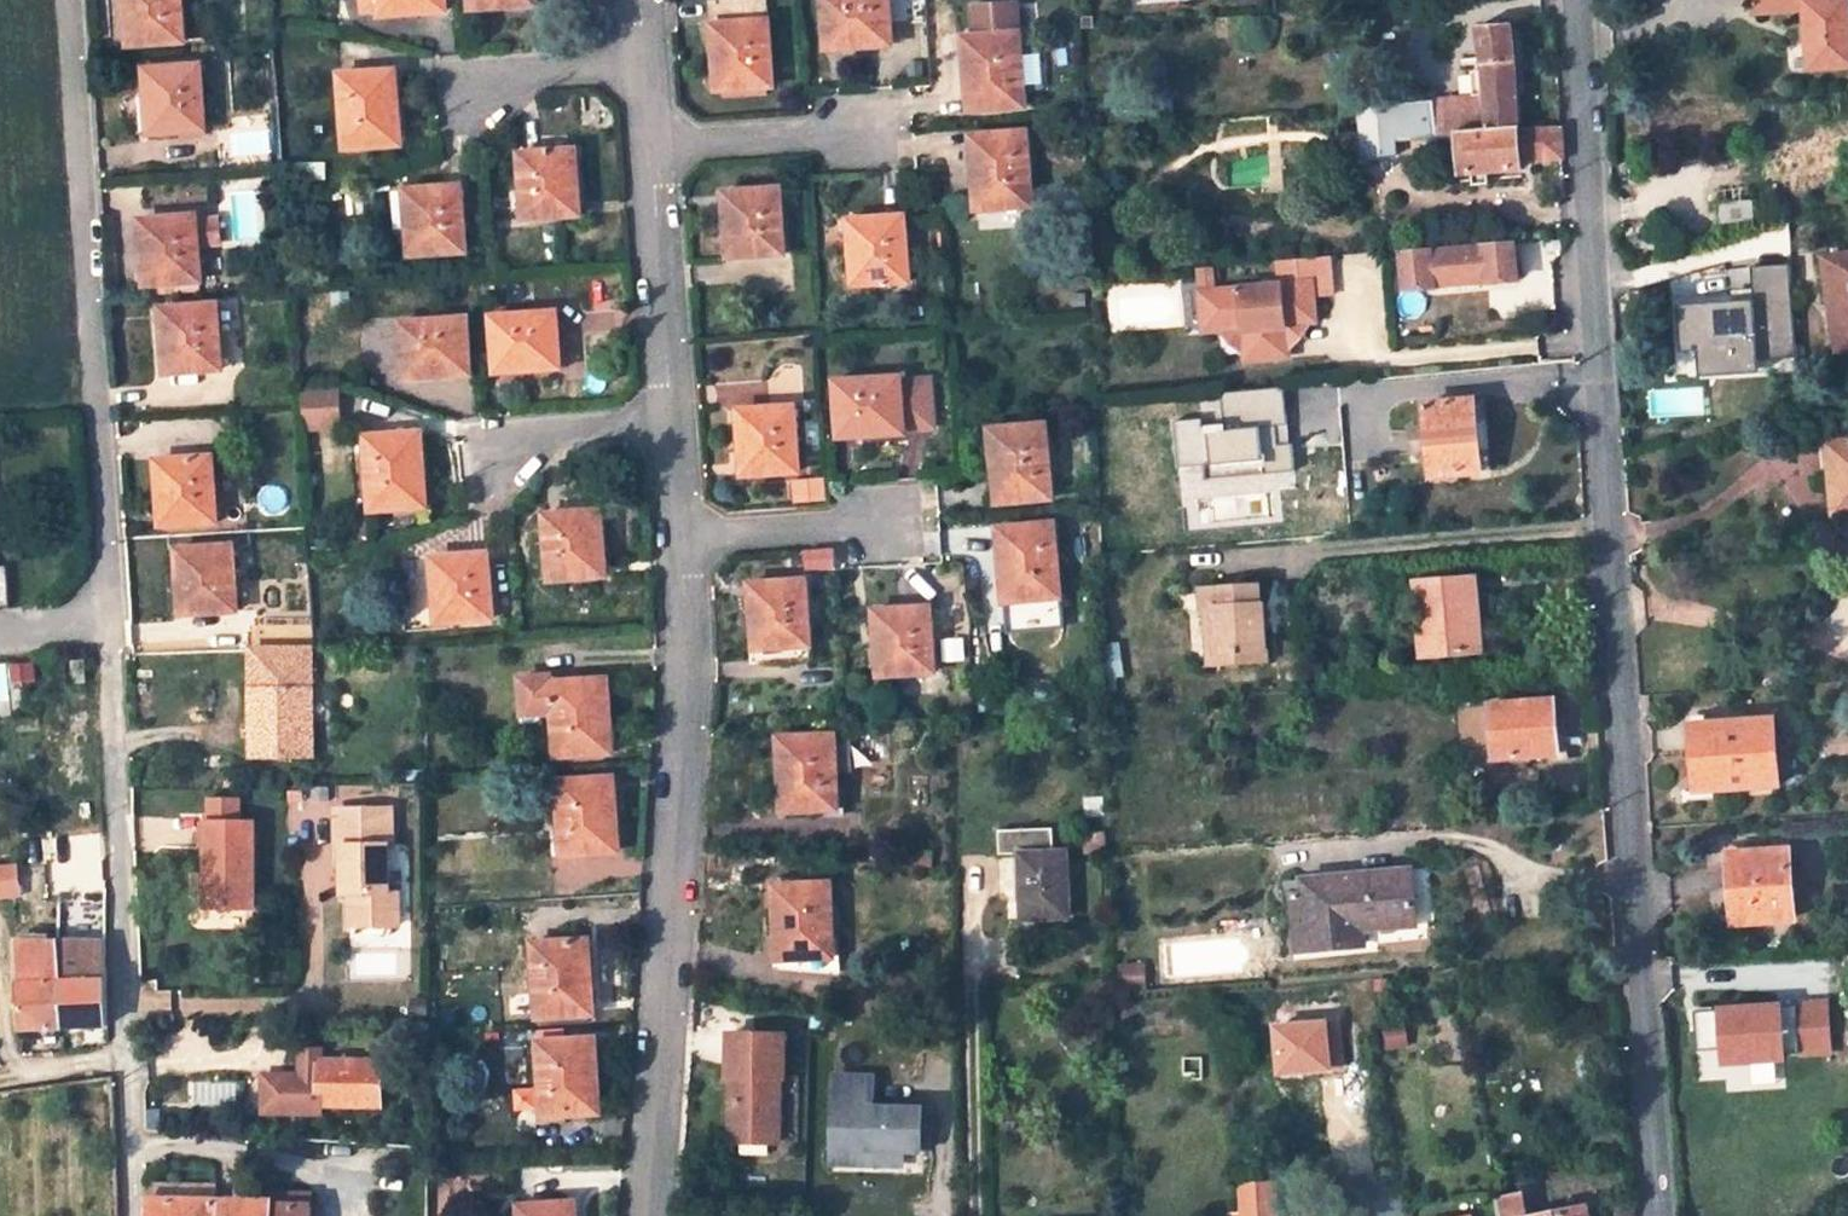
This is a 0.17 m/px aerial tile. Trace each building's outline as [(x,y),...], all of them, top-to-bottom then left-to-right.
[(133,22),(128,23),(129,45),(182,43),(180,0),(132,0),(133,22)] [(381,9),(420,6),(421,12),(446,11),(445,0),(380,0),(381,9)] [(471,9),(495,8),(494,2),(518,0),(470,0),(471,9)] [(713,1),(714,26),(723,26),(725,65),(717,65),(718,90),(774,87),(767,0),(723,0),(713,1)] [(829,49),(853,48),(853,40),(890,39),(887,0),(826,0),(829,49)] [(1749,13),(1801,10),(1805,70),(1847,67),(1847,35),(1847,18),(1846,0),(1749,0),(1749,13)] [(978,112),(1023,108),(1022,93),(1021,75),(1039,74),(1037,50),(1019,51),(1018,34),(1018,35),(1012,35),(1010,6),(973,8),(975,38),(963,38),(964,63),(975,62),(978,112)] [(1510,25),(1478,27),(1483,71),(1485,97),(1488,130),(1519,128),(1514,59),(1510,25)] [(200,66),(146,69),(148,93),(154,93),(157,132),(204,129),(200,66)] [(1483,71),(1471,72),(1473,98),(1485,97),(1483,71)] [(389,72),(342,75),(347,148),(399,144),(397,119),(392,120),(389,72)] [(1039,74),(1021,75),(1022,93),(1040,92),(1039,74)] [(1488,130),(1485,97),(1473,98),(1431,101),(1434,140),(1458,138),(1458,132),(1488,130)] [(1397,155),(1396,143),(1434,140),(1431,101),(1362,107),(1363,131),(1373,131),(1375,157),(1397,155)] [(1461,175),(1521,171),(1520,160),(1563,158),(1561,126),(1519,128),(1488,130),(1458,132),(1458,138),(1461,175)] [(1025,134),(981,137),(985,185),(975,186),(977,210),(1030,207),(1025,134)] [(567,150),(521,154),(526,218),(579,215),(577,189),(571,190),(567,150)] [(461,187),(412,189),(415,230),(409,231),(411,255),(466,251),(461,187)] [(1719,189),(1720,202),(1750,201),(1749,187),(1719,189)] [(780,190),(725,194),(727,218),(733,217),(736,258),(785,254),(780,190)] [(1720,202),(1717,202),(1719,226),(1756,224),(1755,200),(1750,201),(1720,202)] [(195,217),(147,221),(150,260),(143,260),(145,285),(200,281),(198,254),(196,223),(195,217)] [(904,218),(850,221),(852,246),(858,245),(860,285),(908,282),(904,218)] [(196,223),(198,254),(219,252),(217,222),(196,223)] [(1401,254),(1403,291),(1518,281),(1515,244),(1401,254)] [(1839,256),(1843,286),(1832,288),(1836,323),(1840,323),(1844,350),(1847,349),(1847,255),(1839,256)] [(1198,268),(1200,287),(1213,285),(1217,330),(1233,329),(1243,338),(1246,361),(1288,357),(1286,334),(1294,323),(1315,321),(1313,297),(1333,295),(1329,256),(1198,268)] [(1827,258),(1832,288),(1843,286),(1839,256),(1827,258)] [(1756,358),(1794,355),(1788,261),(1750,264),(1752,295),(1674,300),(1678,349),(1695,348),(1697,373),(1757,369),(1756,358)] [(1708,266),(1713,283),(1726,279),(1722,263),(1708,266)] [(1094,305),(1102,305),(1100,280),(1092,280),(1094,305)] [(1200,287),(1204,332),(1217,330),(1213,285),(1200,287)] [(216,307),(161,310),(163,334),(169,334),(172,372),(219,369),(216,307)] [(557,313),(492,317),(496,372),(521,371),(520,364),(560,362),(557,313)] [(469,318),(402,322),(405,371),(448,368),(448,375),(472,373),(469,318)] [(901,378),(835,382),(840,439),(865,437),(865,431),(903,428),(901,378)] [(297,388),(300,424),(336,422),(333,385),(297,388)] [(1207,464),(1208,475),(1290,469),(1284,385),(1220,390),(1222,417),(1173,421),(1176,466),(1207,464)] [(1201,396),(1199,418),(1218,419),(1219,397),(1201,396)] [(1484,400),(1425,405),(1427,429),(1413,430),(1414,456),(1431,454),(1433,476),(1491,470),(1484,400)] [(795,408),(747,410),(750,451),(743,451),(744,476),(799,472),(795,408)] [(1044,426),(992,430),(994,455),(1000,455),(1004,503),(1051,499),(1044,426)] [(413,434),(366,437),(371,511),(424,507),(423,482),(417,483),(413,434)] [(1832,463),(1837,515),(1847,514),(1847,441),(1838,442),(1840,462),(1832,463)] [(1830,443),(1832,463),(1840,462),(1838,442),(1830,443)] [(212,459),(161,462),(165,502),(158,502),(160,527),(215,524),(212,459)] [(823,488),(805,488),(806,501),(824,500),(823,488)] [(595,512),(548,515),(552,580),(605,576),(603,552),(598,553),(595,512)] [(1054,526),(1007,529),(1011,576),(1003,577),(1005,602),(1060,598),(1054,526)] [(233,548),(178,550),(179,574),(186,573),(188,613),(236,611),(233,548)] [(488,553),(439,557),(442,597),(436,597),(438,622),(493,619),(488,553)] [(1476,578),(1418,583),(1424,657),(1482,654),(1476,578)] [(807,582),(752,586),(753,609),(759,608),(761,648),(809,645),(810,645),(807,582)] [(1259,585),(1200,588),(1201,610),(1203,610),(1214,609),(1217,655),(1232,654),(1232,664),(1268,662),(1264,604),(1260,604),(1259,585)] [(930,608),(874,612),(876,636),(881,636),(884,676),(933,673),(930,608)] [(1203,610),(1206,656),(1217,655),(1214,609),(1203,610)] [(810,660),(809,645),(761,648),(751,649),(752,664),(810,660)] [(251,759),(310,760),(310,724),(303,724),(303,690),(310,690),(309,648),(251,649),(251,759)] [(1217,655),(1206,656),(1206,666),(1232,664),(1232,654),(1217,655)] [(32,664),(0,663),(0,699),(12,699),(12,688),(32,688),(32,664)] [(550,676),(523,677),(524,713),(553,712),(557,757),(613,753),(612,729),(605,729),(602,680),(551,683),(550,676)] [(1555,702),(1490,707),(1494,759),(1558,754),(1555,702)] [(1777,719),(1699,725),(1704,790),(1782,785),(1777,719)] [(835,736),(781,738),(781,762),(787,763),(789,812),(837,810),(835,736)] [(612,779),(559,782),(564,855),(612,852),(608,802),(613,802),(612,779)] [(1088,819),(1083,819),(1084,853),(1107,852),(1105,793),(1088,793),(1088,819)] [(394,808),(337,809),(338,866),(344,866),(345,896),(351,895),(352,927),(401,926),(400,893),(392,893),(391,846),(395,846),(394,808)] [(252,823),(206,822),(205,909),(252,909),(252,823)] [(1053,830),(997,832),(998,855),(1021,854),(1024,920),(1071,919),(1068,853),(1054,853),(1053,830)] [(1790,849),(1734,853),(1737,878),(1730,879),(1733,925),(1795,920),(1790,849)] [(1130,877),(1129,861),(1115,862),(1116,878),(1130,877)] [(16,862),(0,863),(0,896),(17,895),(16,862)] [(1412,870),(1303,879),(1304,896),(1308,952),(1365,947),(1363,922),(1374,922),(1375,930),(1417,927),(1412,870)] [(831,885),(777,887),(777,911),(784,910),(786,960),(833,959),(831,885)] [(1296,953),(1308,952),(1304,896),(1291,896),(1296,953)] [(103,943),(16,940),(21,1029),(107,1025),(103,943)] [(582,942),(533,944),(537,1017),(592,1014),(591,991),(585,991),(582,942)] [(1801,1007),(1743,1025),(1751,1052),(1737,1056),(1734,1057),(1743,1088),(1818,1067),(1801,1007)] [(1751,1052),(1743,1025),(1729,1030),(1737,1056),(1751,1052)] [(786,1036),(732,1035),(731,1077),(738,1077),(737,1099),(732,1099),(731,1142),(780,1143),(781,1100),(778,1100),(779,1078),(785,1078),(786,1036)] [(595,1039),(539,1043),(542,1116),(592,1112),(589,1063),(596,1063),(595,1039)] [(261,1111),(319,1113),(319,1106),(320,1060),(321,1060),(322,1049),(301,1048),(300,1074),(263,1073),(261,1111)] [(321,1060),(320,1060),(319,1106),(380,1108),(381,1063),(321,1060)] [(836,1078),(835,1148),(853,1149),(853,1161),(902,1163),(903,1150),(930,1150),(931,1110),(873,1109),(874,1078),(836,1078)] [(738,1143),(738,1158),(766,1158),(766,1143),(738,1143)] [(853,1149),(835,1148),(835,1161),(853,1161),(853,1149)] [(1276,1183),(1275,1172),(1238,1174),(1239,1186),(1276,1183)] [(1276,1183),(1239,1186),(1241,1212),(1241,1215),(1278,1215),(1276,1183)] [(218,1185),(160,1184),(159,1199),(150,1198),(151,1215),(217,1215),(218,1200),(218,1185)] [(248,1215),(311,1215),(311,1205),(290,1205),(291,1194),(265,1193),(265,1200),(248,1200),(248,1215)] [(1497,1211),(1528,1205),(1526,1193),(1495,1198),(1497,1211)] [(248,1200),(218,1200),(217,1215),(248,1215),(248,1200)] [(519,1207),(520,1215),(569,1215),(568,1204),(519,1207)] [(1528,1205),(1497,1211),(1498,1215),(1530,1215),(1528,1205)] [(1587,1207),(1541,1215),(1589,1215),(1587,1207)]
